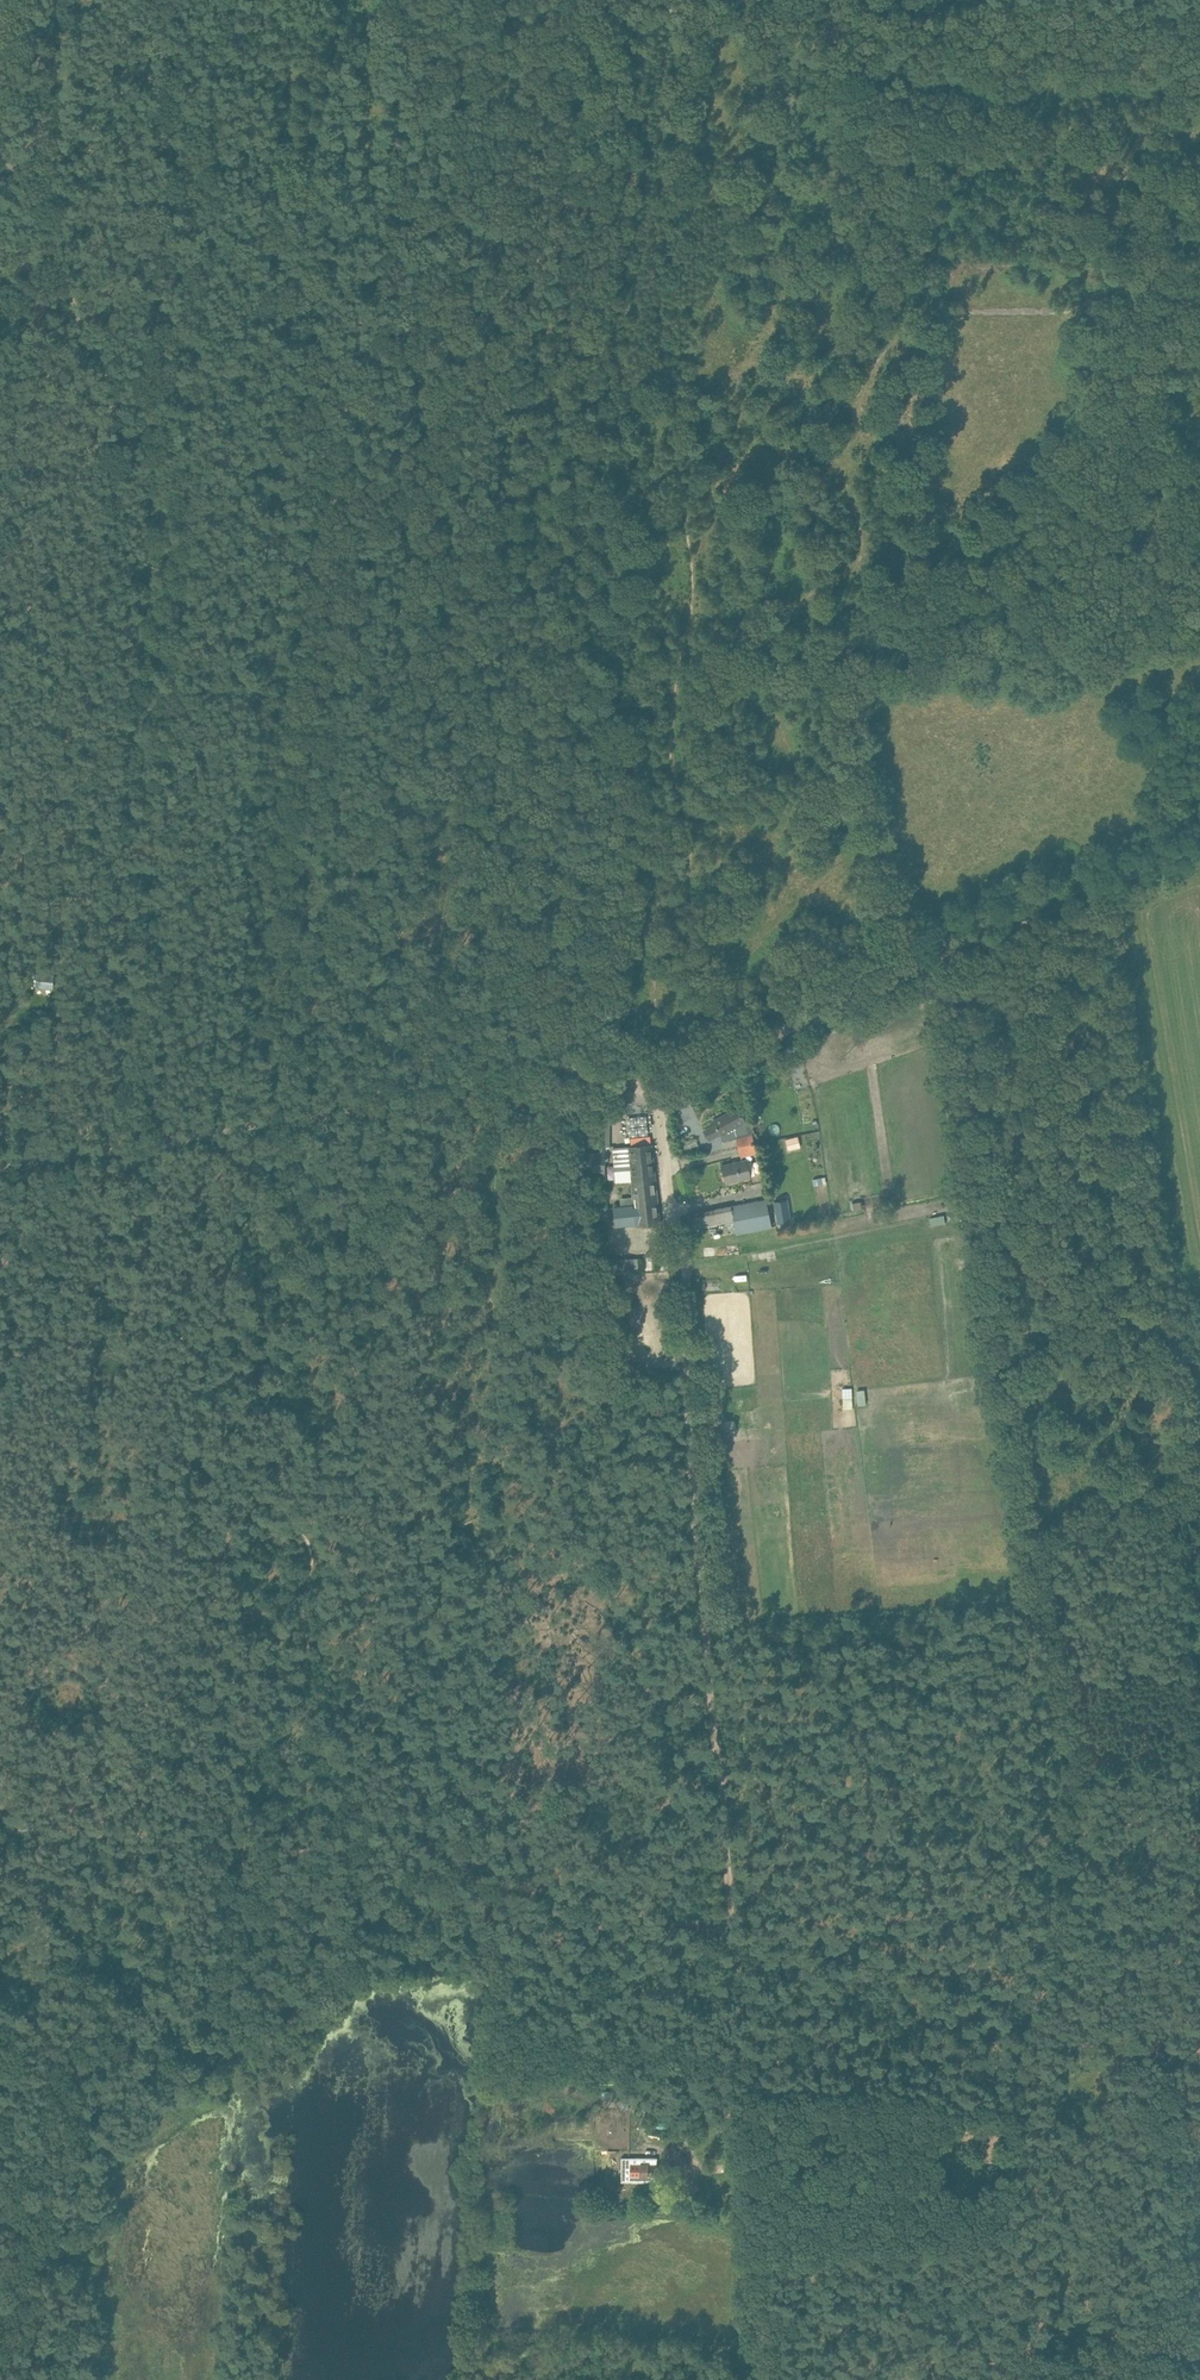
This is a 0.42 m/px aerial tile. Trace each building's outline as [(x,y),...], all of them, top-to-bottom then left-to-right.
[(37,977),(36,986),(53,988),(54,975),(34,973),(34,977),(37,977)] [(715,1125),(704,1131),(709,1140),(720,1134),(733,1127),(737,1136),(739,1146),(755,1143),(752,1132),(750,1133),(746,1126),(749,1125),(747,1120),(748,1119),(747,1116),(744,1118),(738,1108),(713,1121),(715,1125)] [(799,1146),(797,1137),(785,1139),(787,1148),(799,1146)] [(755,1143),(739,1146),(741,1156),(753,1153),(757,1152),(755,1143)] [(630,1163),(632,1180),(655,1178),(652,1144),(613,1148),(615,1165),(630,1163)] [(604,1167),(604,1163),(604,1159),(600,1159),(600,1154),(588,1154),(588,1153),(582,1153),(583,1170),(585,1170),(585,1167),(604,1167)] [(726,1182),(738,1180),(752,1176),(748,1159),(722,1166),(726,1182)] [(822,1177),(813,1179),(815,1186),(823,1184),(822,1177)] [(655,1178),(632,1180),(634,1205),(613,1207),(615,1226),(636,1224),(636,1226),(660,1224),(655,1178)] [(737,1234),(769,1227),(763,1199),(687,1215),(690,1229),(734,1220),(737,1234)] [(779,1223),(791,1221),(788,1199),(775,1200),(779,1223)] [(861,1201),(852,1203),(854,1210),(862,1208),(861,1201)] [(854,1387),(844,1387),(845,1408),(855,1407),(854,1387)] [(622,2156),(621,2166),(630,2167),(629,2180),(644,2181),(656,2182),(657,2157),(646,2157),(636,2157),(630,2156),(622,2156)]
